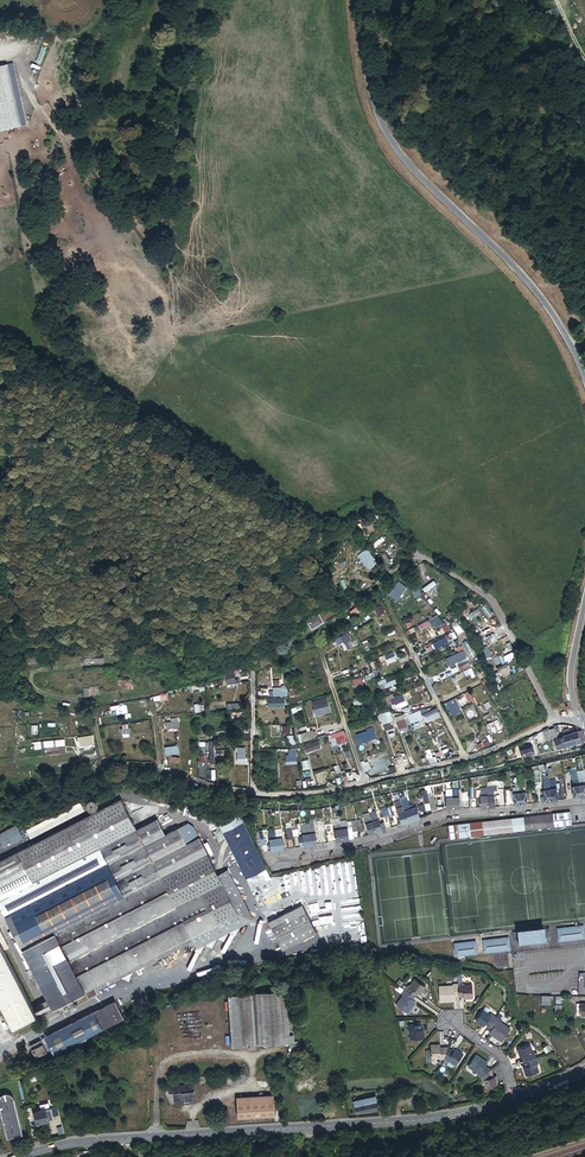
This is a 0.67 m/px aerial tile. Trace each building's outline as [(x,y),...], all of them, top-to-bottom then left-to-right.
[(0,64),(0,130),(22,125),(8,62),(0,64)] [(104,265),(100,257),(94,260),(97,268),(104,265)] [(391,541),(385,536),(380,542),(385,547),(391,541)] [(371,551),(367,547),(356,557),(369,569),(376,563),(374,560),(375,559),(370,553),(371,551)] [(391,561),(384,553),(378,558),(385,566),(391,561)] [(398,580),(388,594),(397,600),(407,587),(398,580)] [(386,610),(383,604),(376,607),(379,613),(386,610)] [(357,607),(350,610),(353,616),(360,613),(357,607)] [(319,613),(306,621),(312,630),(326,622),(325,621),(341,612),(339,608),(322,617),(319,613)] [(447,624),(438,628),(442,636),(451,632),(447,624)] [(415,626),(411,628),(414,634),(424,630),(422,625),(416,628),(415,626)] [(351,631),(345,634),(348,640),(354,637),(351,631)] [(40,659),(39,649),(25,650),(28,657),(29,664),(40,663),(40,664),(46,664),(46,658),(40,659)] [(83,650),(84,661),(103,661),(102,649),(83,650)] [(465,649),(459,652),(463,658),(468,656),(465,649)] [(468,659),(459,663),(462,669),(471,665),(468,659)] [(234,672),(225,673),(226,684),(239,682),(239,679),(235,679),(234,672)] [(368,680),(366,674),(354,678),(356,684),(364,682),(364,681),(368,680)] [(74,693),(82,693),(82,680),(74,680),(74,693)] [(88,687),(88,688),(89,696),(102,694),(101,685),(97,685),(97,686),(88,687)] [(269,690),(269,695),(287,695),(287,690),(285,687),(285,685),(281,685),(281,687),(273,687),(273,690),(269,690)] [(290,696),(297,694),(295,687),(289,689),(290,696)] [(174,689),(152,695),(153,698),(161,697),(161,698),(167,697),(167,695),(175,694),(174,689)] [(408,702),(403,691),(396,695),(391,697),(394,701),(394,702),(396,700),(398,704),(401,703),(402,704),(408,702)] [(464,692),(467,702),(472,700),(470,691),(464,692)] [(316,713),(332,708),(329,697),(326,698),(326,696),(315,700),(316,704),(313,705),(316,713)] [(205,709),(204,700),(193,701),(194,709),(205,709)] [(458,702),(449,706),(454,715),(463,711),(458,702)] [(440,716),(437,708),(430,711),(423,714),(427,722),(440,716)] [(388,709),(379,712),(380,715),(382,714),(384,721),(394,718),(391,710),(389,711),(388,709)] [(423,718),(420,710),(408,715),(412,723),(423,718)] [(177,724),(176,716),(170,717),(170,719),(165,720),(165,726),(177,724)] [(397,719),(400,729),(408,726),(405,717),(397,719)] [(128,725),(128,722),(121,723),(121,726),(120,726),(120,731),(122,731),(122,734),(128,733),(128,730),(130,730),(129,725),(128,725)] [(552,727),(541,731),(545,741),(557,737),(556,733),(554,734),(553,731),(552,727)] [(376,729),(358,735),(360,741),(378,735),(376,729)] [(314,737),(312,730),(298,735),(300,742),(314,737)] [(570,730),(562,732),(565,739),(558,741),(561,749),(584,742),(584,738),(584,736),(582,732),(575,734),(575,732),(571,733),(570,730)] [(344,731),(329,736),(331,742),(332,741),(334,746),(347,741),(344,731)] [(215,760),(214,739),(210,739),(210,746),(207,746),(207,751),(210,751),(211,760),(215,760)] [(526,744),(520,746),(521,749),(519,749),(520,755),(534,751),(532,746),(535,745),(533,739),(525,741),(526,744)] [(320,747),(318,741),(305,746),(307,752),(320,747)] [(178,749),(177,743),(164,745),(164,751),(178,749)] [(245,756),(245,745),(237,745),(237,750),(237,756),(245,756)] [(227,747),(218,747),(217,756),(227,756),(227,747)] [(285,762),(296,761),(296,748),(290,748),(290,754),(285,754),(285,762)] [(549,774),(547,765),(541,766),(544,785),(550,784),(549,774)] [(528,803),(526,787),(525,787),(524,770),(517,770),(518,773),(520,804),(528,803)] [(578,771),(577,771),(571,772),(572,777),(574,785),(572,785),(575,798),(582,797),(578,771)] [(520,804),(518,773),(514,773),(514,777),(513,777),(513,783),(512,783),(512,789),(510,789),(510,792),(513,792),(513,798),(514,804),(520,804)] [(556,786),(555,779),(551,780),(550,774),(549,774),(550,784),(552,801),(559,800),(557,788),(556,789),(556,786)] [(503,786),(502,779),(487,780),(487,786),(493,785),(494,788),(497,788),(497,783),(498,783),(498,786),(503,786)] [(436,807),(433,791),(432,791),(431,784),(426,785),(427,789),(429,801),(430,808),(436,807)] [(552,801),(550,784),(544,785),(543,785),(544,790),(543,790),(544,797),(545,801),(545,802),(552,801)] [(494,788),(493,785),(487,786),(489,806),(495,805),(494,788)] [(489,806),(487,786),(480,786),(482,806),(489,806)] [(461,808),(458,787),(451,788),(454,808),(461,808)] [(454,808),(451,788),(445,788),(447,809),(454,808)] [(91,798),(86,798),(85,803),(87,806),(92,805),(94,801),(91,798)] [(419,817),(414,806),(409,808),(405,799),(402,801),(399,802),(407,821),(419,817)] [(0,861),(0,915),(19,951),(15,953),(18,960),(22,957),(50,1010),(83,993),(87,1000),(97,995),(95,992),(191,941),(194,948),(250,918),(225,870),(215,875),(209,864),(214,861),(209,852),(205,854),(195,837),(183,843),(174,827),(161,834),(152,818),(131,829),(115,800),(0,861)] [(399,802),(399,800),(393,802),(395,805),(394,805),(399,817),(396,818),(398,824),(400,823),(401,824),(407,821),(399,802)] [(81,803),(26,827),(29,836),(85,812),(81,803)] [(380,823),(375,811),(369,813),(376,832),(385,829),(383,821),(380,823)] [(570,811),(446,826),(448,839),(572,824),(570,811)] [(376,832),(369,813),(362,816),(369,835),(376,832)] [(236,815),(217,825),(244,877),(263,867),(236,815)] [(340,821),(339,818),(332,820),(333,825),(336,842),(343,841),(340,821)] [(356,821),(356,820),(347,822),(346,820),(340,821),(343,841),(349,839),(353,838),(352,831),(358,830),(356,821)] [(288,825),(288,823),(282,824),(284,841),(290,840),(290,838),(288,825)] [(306,829),(305,823),(299,824),(302,846),(309,845),(306,829)] [(315,844),(313,828),(306,829),(309,845),(315,844)] [(273,830),(272,829),(266,830),(269,851),(276,850),(273,830)] [(282,849),(279,829),(273,830),(276,850),(282,849)] [(266,844),(262,830),(256,832),(261,845),(266,844)] [(268,924),(282,950),(315,931),(306,914),(309,912),(307,907),(303,909),(301,906),(268,924)] [(580,927),(560,929),(561,941),(581,938),(580,927)] [(545,929),(517,932),(519,945),(546,941),(545,929)] [(234,935),(231,933),(222,950),(225,952),(234,935)] [(13,1028),(35,1016),(1,952),(7,949),(0,937),(0,1003),(13,1028)] [(506,940),(486,942),(487,953),(507,950),(506,940)] [(472,943),(462,945),(464,956),(474,955),(472,943)] [(460,981),(459,982),(460,992),(460,993),(465,992),(465,994),(465,996),(475,995),(474,981),(466,982),(465,981),(463,981),(462,971),(459,972),(460,981)] [(407,988),(415,994),(417,990),(419,992),(421,993),(427,985),(416,978),(411,984),(410,984),(407,988)] [(460,992),(459,982),(454,982),(454,983),(440,985),(442,1001),(457,999),(457,994),(457,992),(460,992)] [(405,994),(397,1005),(409,1012),(417,1001),(414,999),(412,998),(415,994),(407,988),(404,993),(405,994)] [(285,989),(227,991),(229,1043),(294,1041),(293,1019),(286,1019),(285,989)] [(549,989),(540,989),(539,998),(549,998),(549,989)] [(576,1000),(576,1012),(584,1012),(584,1000),(576,1000)] [(114,1004),(42,1040),(51,1057),(69,1048),(71,1052),(93,1041),(90,1036),(122,1020),(114,1004)] [(490,1020),(493,1023),(499,1014),(497,1013),(500,1009),(497,1008),(495,1012),(494,1011),(493,1012),(486,1007),(478,1019),(487,1024),(488,1022),(490,1020)] [(499,1014),(493,1023),(497,1025),(495,1027),(493,1031),(505,1040),(514,1027),(503,1019),(504,1018),(503,1017),(506,1013),(503,1011),(500,1015),(499,1014)] [(422,1023),(411,1023),(408,1023),(408,1030),(412,1029),(413,1038),(428,1037),(427,1027),(425,1027),(422,1027),(422,1023)] [(48,1054),(42,1040),(38,1042),(45,1056),(48,1054)] [(528,1054),(529,1059),(540,1055),(538,1050),(537,1050),(534,1042),(521,1046),(524,1056),(526,1055),(528,1054)] [(43,1055),(38,1043),(27,1048),(33,1060),(43,1055)] [(298,1043),(287,1043),(288,1056),(298,1056),(298,1043)] [(447,1058),(450,1047),(444,1048),(444,1046),(444,1043),(433,1044),(434,1049),(430,1049),(429,1050),(429,1056),(430,1057),(434,1056),(434,1057),(443,1056),(443,1058),(447,1058)] [(459,1064),(466,1053),(458,1047),(457,1049),(456,1051),(450,1047),(447,1058),(448,1058),(451,1060),(451,1061),(452,1059),(459,1064)] [(489,1064),(491,1061),(479,1053),(471,1065),(482,1072),(481,1073),(484,1076),(493,1069),(488,1066),(489,1064)] [(540,1055),(529,1059),(531,1064),(529,1064),(527,1065),(530,1074),(543,1070),(540,1062),(546,1060),(545,1055),(540,1056),(540,1055)] [(503,1084),(500,1074),(497,1075),(495,1076),(493,1069),(484,1076),(486,1080),(487,1080),(491,1088),(503,1084)] [(179,1086),(165,1087),(166,1096),(172,1095),(173,1106),(180,1106),(179,1101),(193,1099),(191,1086),(179,1087),(179,1086)] [(341,1117),(376,1108),(373,1096),(367,1098),(367,1095),(363,1096),(364,1098),(330,1107),(333,1119),(341,1118),(341,1117)] [(234,1098),(235,1105),(273,1103),(272,1096),(234,1098)] [(3,1143),(19,1138),(10,1103),(9,1101),(8,1099),(7,1098),(5,1097),(3,1097),(1,1097),(0,1097),(0,1130),(3,1143)] [(273,1103),(235,1105),(236,1120),(274,1117),(273,1103)] [(50,1121),(56,1119),(54,1110),(46,1112),(45,1106),(38,1108),(37,1109),(38,1113),(31,1115),(34,1127),(50,1123),(50,1121)] [(333,1138),(321,1140),(322,1149),(335,1146),(333,1138)] [(315,1141),(295,1142),(295,1149),(316,1147),(315,1141)]
